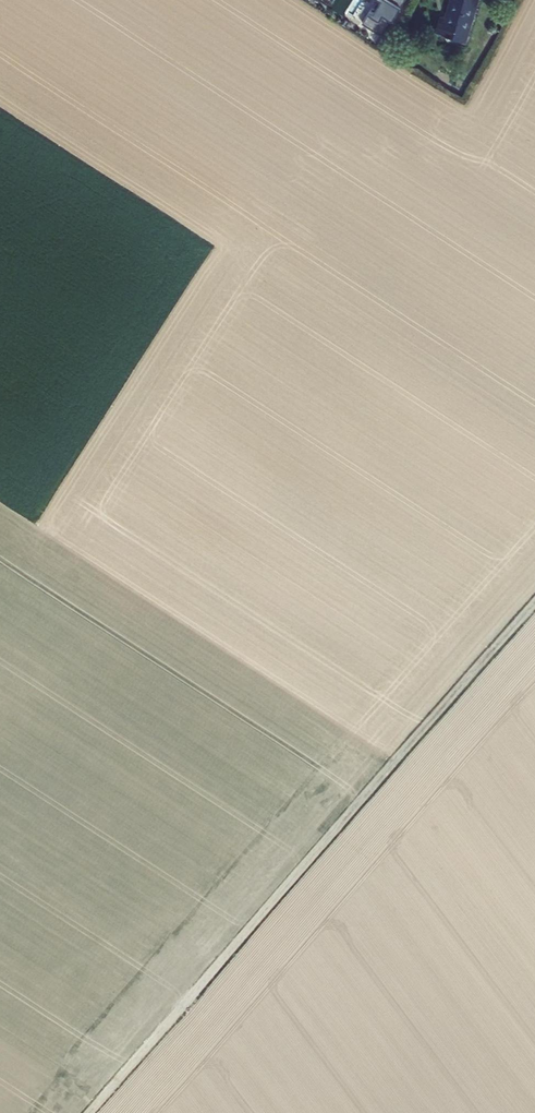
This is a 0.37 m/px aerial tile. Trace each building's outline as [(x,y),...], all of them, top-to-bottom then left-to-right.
[(429,38),(460,47),(473,1),(470,0),(447,0),(439,26),(433,25),(429,38)]
